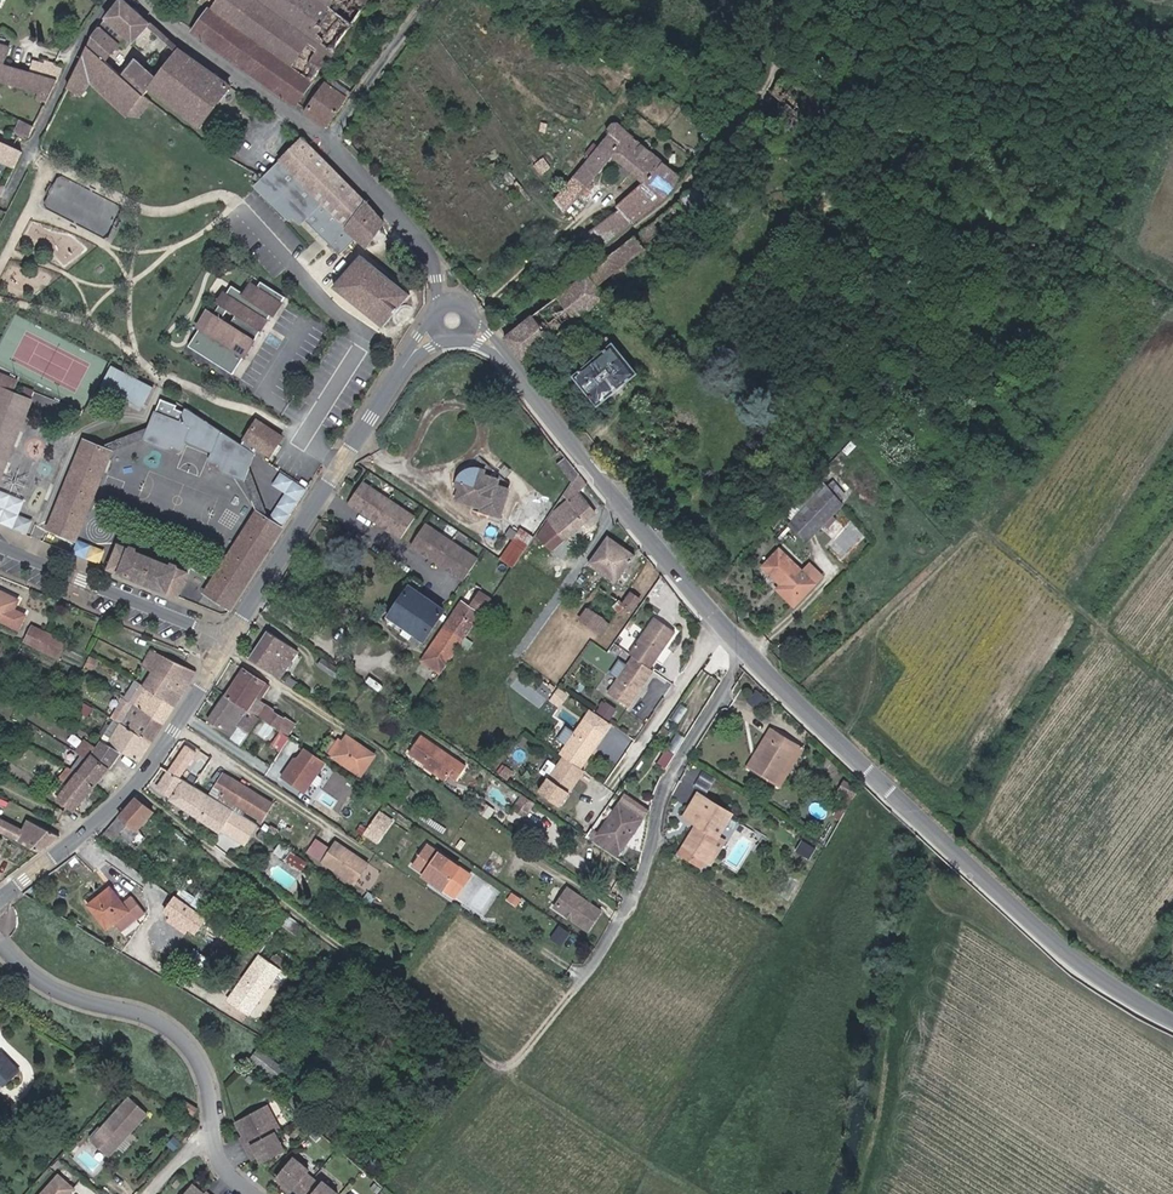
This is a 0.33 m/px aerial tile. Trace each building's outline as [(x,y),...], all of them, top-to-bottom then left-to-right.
[(140,92),(145,86),(176,45),(123,0),(114,0),(98,21),(104,25),(108,21),(132,38),(124,49),(95,26),(82,49),(97,60),(140,92)] [(216,11),(199,35),(302,106),(373,0),(223,0),(216,11)] [(206,4),(216,11),(223,0),(209,0),(206,4)] [(176,45),(145,86),(192,123),(226,79),(176,45)] [(9,66),(15,51),(0,46),(0,63),(9,66)] [(115,105),(124,111),(140,92),(97,60),(82,49),(71,72),(85,82),(108,99),(115,105)] [(0,63),(0,82),(42,95),(41,101),(54,105),(63,88),(65,83),(47,77),(35,74),(9,66),(0,63)] [(47,77),(49,69),(38,65),(35,74),(47,77)] [(65,83),(69,74),(49,69),(47,77),(65,83)] [(85,82),(71,72),(69,74),(65,83),(63,88),(79,94),(85,82)] [(347,96),(327,83),(307,110),(328,124),(343,102),(347,96)] [(140,92),(124,111),(133,115),(147,98),(140,92)] [(634,122),(630,119),(625,126),(629,128),(634,122)] [(35,141),(42,128),(26,120),(20,132),(24,139),(31,139),(35,141)] [(620,132),(615,128),(607,139),(610,143),(604,151),(599,148),(582,167),(585,171),(557,203),(564,213),(567,217),(618,164),(646,187),(613,213),(616,218),(587,240),(598,253),(667,203),(683,181),(620,132)] [(283,162),(277,170),(292,185),(297,180),(313,193),(298,213),(342,256),(359,238),(366,244),(383,220),(357,188),(305,139),(292,151),(283,162)] [(2,141),(1,143),(0,146),(0,162),(20,169),(28,154),(2,141)] [(283,162),(292,151),(267,176),(269,177),(277,170),(283,162)] [(263,174),(257,170),(254,176),(259,179),(263,174)] [(292,185),(277,170),(269,177),(267,176),(258,186),(293,221),(298,213),(313,193),(297,180),(292,185)] [(682,208),(689,217),(692,221),(716,202),(703,188),(682,208)] [(689,217),(682,208),(647,235),(564,297),(508,339),(533,372),(543,365),(537,357),(612,299),(603,287),(652,249),(651,247),(689,217)] [(863,236),(858,233),(857,234),(852,236),(850,242),(853,247),(858,249),(863,247),(866,242),(863,236)] [(412,291),(362,252),(335,285),(385,324),(412,291)] [(259,326),(264,318),(267,319),(271,311),(274,312),(285,293),(259,278),(250,294),(231,282),(225,291),(229,294),(224,302),(220,300),(202,330),(198,327),(187,346),(233,374),(262,327),(259,326)] [(642,374),(613,338),(573,370),(602,407),(642,374)] [(115,354),(90,339),(84,348),(109,363),(115,354)] [(151,392),(109,372),(99,392),(142,412),(151,392)] [(30,399),(29,398),(17,394),(11,392),(15,381),(0,375),(0,478),(30,399)] [(32,390),(20,386),(17,394),(29,398),(32,390)] [(255,453),(241,444),(185,410),(182,415),(173,411),(174,408),(159,401),(153,415),(191,430),(187,440),(213,452),(230,459),(225,471),(243,478),(246,472),(255,453)] [(153,415),(148,428),(144,437),(174,450),(178,450),(183,448),(187,440),(191,430),(153,415)] [(242,443),(266,458),(268,454),(271,456),(282,436),(255,420),(242,443)] [(144,437),(148,428),(113,444),(106,449),(112,451),(144,437)] [(106,449),(83,439),(46,528),(76,539),(112,451),(106,449)] [(266,458),(242,443),(241,444),(255,453),(265,460),(266,458)] [(230,459),(213,452),(210,460),(211,462),(212,465),(225,471),(230,459)] [(580,471),(568,456),(557,466),(571,484),(580,471)] [(502,474),(485,461),(482,464),(480,470),(478,474),(471,475),(464,479),(463,477),(460,484),(463,485),(460,496),(482,504),(481,507),(502,514),(513,484),(511,482),(508,483),(500,479),(502,474)] [(466,474),(463,477),(464,479),(471,475),(478,474),(480,470),(472,471),(466,474)] [(267,511),(246,472),(243,478),(260,511),(266,514),(267,511)] [(460,484),(463,477),(454,474),(456,498),(481,507),(482,504),(460,496),(463,485),(460,484)] [(511,482),(502,474),(500,479),(508,483),(511,482)] [(288,490),(269,479),(262,492),(269,513),(284,522),(306,486),(294,479),(288,490)] [(415,517),(362,483),(348,505),(401,539),(415,517)] [(840,503),(824,485),(786,524),(803,541),(840,503)] [(597,510),(581,490),(556,511),(562,519),(556,525),(566,537),(597,510)] [(0,507),(0,523),(13,528),(18,514),(0,507)] [(266,514),(260,511),(208,593),(231,608),(284,526),(266,514)] [(479,557),(425,523),(411,545),(464,579),(479,557)] [(536,534),(523,525),(520,529),(515,536),(501,555),(515,564),(525,549),(536,534)] [(520,529),(514,526),(509,533),(515,536),(520,529)] [(638,553),(609,535),(591,561),(611,574),(620,580),(624,573),(638,553)] [(192,572),(127,544),(116,569),(182,594),(192,572)] [(814,579),(785,550),(768,568),(786,586),(783,590),(794,601),(814,579)] [(635,587),(624,573),(620,580),(611,574),(605,584),(628,599),(634,589),(635,587)] [(447,603),(419,584),(417,587),(415,590),(443,609),(447,603)] [(622,607),(628,599),(605,584),(579,620),(586,625),(590,620),(599,626),(606,630),(622,607)] [(417,587),(414,585),(412,588),(409,587),(388,617),(390,619),(388,622),(392,624),(390,627),(417,646),(443,609),(415,590),(417,587)] [(634,589),(628,599),(637,604),(644,595),(634,589)] [(464,598),(446,624),(465,635),(492,597),(481,590),(472,604),(464,598)] [(9,626),(19,604),(0,597),(0,622),(9,626)] [(635,654),(651,665),(676,629),(656,615),(631,651),(635,654)] [(446,624),(422,659),(434,667),(440,671),(465,635),(446,624)] [(70,642),(35,627),(28,644),(62,659),(70,642)] [(294,649),(266,631),(247,659),(275,678),(294,649)] [(161,668),(149,687),(178,706),(200,672),(166,653),(153,648),(148,656),(159,662),(157,665),(161,668)] [(297,651),(294,649),(275,678),(278,679),(297,651)] [(655,667),(651,665),(635,654),(610,688),(630,702),(655,667)] [(338,667),(321,655),(315,665),(332,676),(338,667)] [(619,661),(611,656),(603,668),(611,674),(619,661)] [(256,715),(280,731),(287,721),(268,708),(269,705),(262,701),(257,708),(252,705),(248,701),(260,683),(265,687),(266,684),(240,667),(222,693),(256,715)] [(294,684),(285,679),(283,683),(292,689),(294,684)] [(265,687),(260,683),(248,701),(252,705),(265,687)] [(557,692),(548,686),(542,695),(551,701),(557,692)] [(149,687),(138,705),(168,722),(178,706),(149,687)] [(256,715),(222,693),(205,718),(227,733),(234,723),(246,731),(256,715)] [(609,719),(615,710),(606,703),(599,713),(609,719)] [(126,723),(155,740),(168,722),(138,705),(126,723)] [(590,710),(584,718),(605,732),(610,724),(590,710)] [(101,737),(105,740),(118,719),(114,716),(101,737)] [(580,768),(605,732),(584,718),(575,732),(566,745),(560,754),(564,756),(557,766),(548,760),(540,772),(549,778),(540,792),(560,806),(584,770),(580,768)] [(106,740),(125,749),(143,758),(155,740),(126,723),(118,719),(105,740),(106,740)] [(575,732),(566,726),(558,739),(566,745),(575,732)] [(773,731),(768,729),(744,766),(749,769),(773,731)] [(795,745),(773,731),(749,769),(772,783),(795,745)] [(371,753),(343,734),(329,754),(358,774),(371,753)] [(463,766),(418,735),(407,753),(444,778),(447,774),(454,779),(463,766)] [(88,757),(78,771),(82,773),(85,773),(98,783),(125,749),(106,740),(102,747),(89,742),(81,754),(88,757)] [(801,749),(795,745),(772,783),(777,787),(801,749)] [(666,750),(661,747),(651,763),(656,766),(666,750)] [(305,795),(326,764),(305,750),(295,765),(292,763),(282,779),(305,795)] [(82,773),(78,771),(66,764),(57,775),(71,786),(64,794),(61,791),(57,796),(76,811),(98,783),(85,773),(82,773)] [(247,820),(208,796),(169,771),(158,786),(172,796),(170,798),(217,831),(220,826),(237,836),(247,820)] [(71,786),(57,775),(55,777),(66,785),(61,791),(64,794),(71,786)] [(229,778),(223,775),(216,786),(222,790),(229,778)] [(214,785),(208,796),(238,814),(241,809),(259,820),(269,804),(229,778),(222,790),(216,786),(214,785)] [(848,789),(835,781),(830,790),(843,798),(848,789)] [(698,791),(691,805),(723,825),(731,811),(698,791)] [(534,801),(523,795),(516,807),(526,814),(534,801)] [(140,797),(129,810),(143,821),(154,808),(140,797)] [(642,817),(619,802),(593,839),(616,854),(642,817)] [(484,820),(489,813),(478,805),(473,813),(484,820)] [(723,825),(691,805),(685,814),(697,822),(679,851),(693,859),(697,852),(705,857),(719,835),(718,834),(723,825)] [(137,828),(143,821),(129,810),(115,826),(123,833),(132,824),(137,828)] [(381,841),(394,821),(381,812),(368,832),(381,841)] [(0,815),(0,827),(47,850),(56,844),(38,820),(32,831),(0,815)] [(259,838),(263,832),(256,827),(252,833),(259,838)] [(719,835),(705,857),(711,861),(725,838),(719,835)] [(307,852),(319,859),(329,844),(316,836),(307,852)] [(800,856),(806,846),(792,838),(786,848),(800,856)] [(368,865),(335,843),(321,864),(354,885),(368,865)] [(460,868),(428,847),(414,867),(447,888),(460,868)] [(311,866),(285,850),(280,858),(306,874),(311,866)] [(701,864),(705,857),(697,852),(693,859),(701,864)] [(458,896),(471,876),(460,868),(447,888),(458,896)] [(605,910),(568,885),(551,909),(589,935),(605,910)] [(122,902),(109,887),(86,905),(105,928),(118,918),(123,923),(139,911),(128,898),(122,902)] [(208,919),(176,897),(167,910),(199,933),(208,919)] [(0,1052),(0,1062),(12,1075),(18,1069),(0,1052)] [(0,1062),(0,1082),(2,1084),(12,1075),(0,1062)] [(127,1097),(91,1139),(100,1147),(106,1139),(115,1147),(145,1113),(127,1097)] [(177,1109),(181,1103),(171,1097),(167,1103),(177,1109)] [(287,1152),(279,1135),(284,1133),(271,1108),(239,1124),(246,1137),(248,1141),(245,1142),(253,1158),(259,1155),(261,1158),(264,1164),(287,1152)] [(169,1132),(163,1139),(170,1145),(176,1138),(169,1132)] [(115,1147),(106,1139),(100,1147),(108,1155),(115,1147)] [(325,1182),(323,1185),(308,1174),(311,1170),(296,1158),(279,1179),(286,1185),(293,1191),(294,1191),(296,1189),(302,1193),(340,1193),(325,1182)] [(55,1172),(36,1193),(66,1193),(63,1192),(69,1185),(55,1172)] [(293,1191),(286,1185),(284,1187),(291,1193),(293,1191)]
